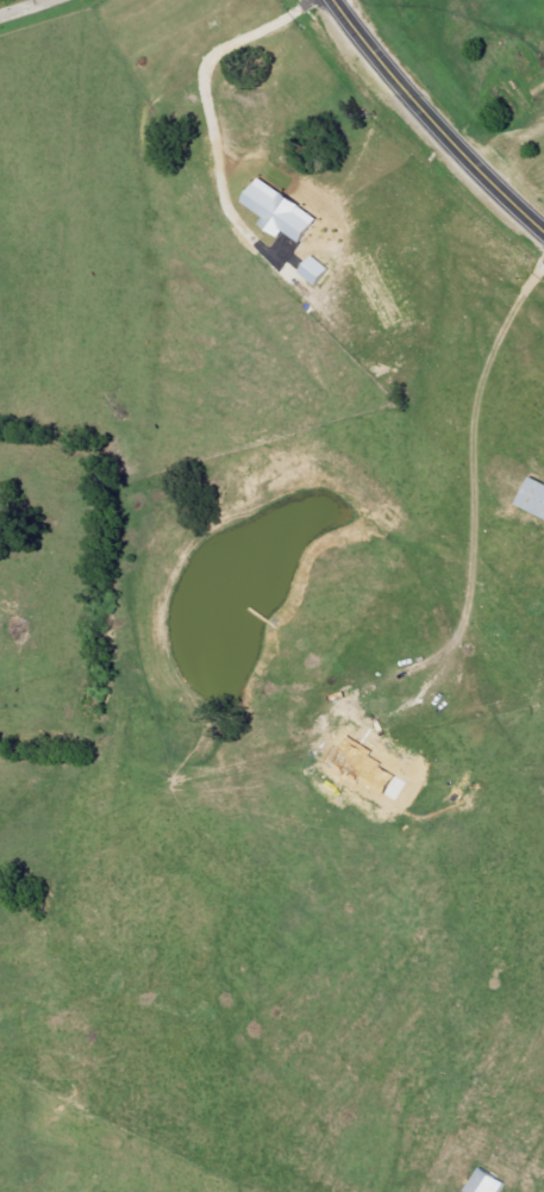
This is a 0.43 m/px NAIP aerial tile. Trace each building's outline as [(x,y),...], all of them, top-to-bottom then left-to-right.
[(540,477),(526,506),(543,515),(543,479),(540,477)] [(474,1169),(464,1191),(500,1191),(504,1183),(474,1169)]
